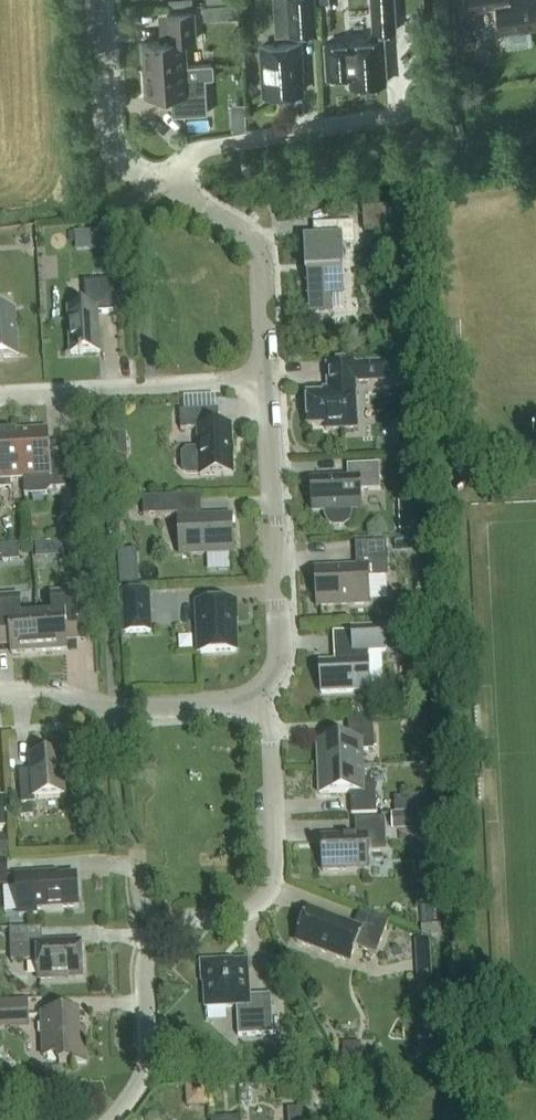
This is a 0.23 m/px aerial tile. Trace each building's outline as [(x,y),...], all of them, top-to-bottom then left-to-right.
[(315,0),(286,0),(288,33),(317,31),(315,0)] [(347,39),(347,40),(325,42),(325,43),(327,42),(329,74),(327,74),(327,75),(351,73),(351,83),(350,83),(350,84),(386,81),(383,30),(396,29),(394,0),(372,0),(374,34),(366,38),(347,39)] [(535,25),(535,0),(471,0),(472,8),(497,4),(503,38),(504,37),(503,30),(535,25)] [(144,67),(186,64),(185,38),(196,38),(194,11),(168,13),(169,39),(142,41),(144,67)] [(478,39),(474,16),(457,18),(461,42),(478,39)] [(266,93),(301,91),(299,59),(301,59),(300,41),(263,44),(266,93)] [(208,112),(205,77),(213,77),(212,63),(186,64),(144,67),(146,94),(173,92),(174,114),(208,112)] [(391,230),(390,208),(363,209),(364,232),(391,230)] [(338,274),(344,274),(343,247),(355,247),(354,223),(313,225),(314,240),(304,240),(306,276),(311,276),(312,309),(331,308),(330,292),(339,292),(338,274)] [(90,245),(90,233),(69,234),(70,246),(90,245)] [(85,308),(68,309),(70,354),(100,353),(98,314),(115,313),(113,281),(84,282),(85,308)] [(18,358),(15,311),(0,312),(0,359),(18,358)] [(326,363),(327,395),(307,396),(308,427),(326,426),(326,431),(357,429),(355,384),(388,383),(387,361),(326,363)] [(188,476),(200,476),(200,477),(233,475),(231,427),(219,427),(219,410),(180,412),(181,430),(198,430),(199,449),(186,450),(182,454),(183,471),(188,476)] [(21,432),(23,480),(24,480),(25,496),(47,495),(50,490),(67,489),(65,462),(50,463),(48,431),(21,432)] [(11,481),(23,480),(21,432),(0,433),(0,489),(11,488),(11,481)] [(128,457),(127,434),(111,435),(113,458),(128,457)] [(353,516),(353,509),(361,509),(360,491),(381,490),(379,464),(347,466),(348,480),(311,482),(312,511),(324,511),(324,518),(327,524),(333,528),(345,527),(350,523),(353,516)] [(179,497),(143,498),(143,516),(180,515),(179,497)] [(76,535),(75,517),(59,518),(60,535),(76,535)] [(179,519),(181,555),(233,553),(231,517),(179,519)] [(397,538),(398,550),(411,549),(410,537),(397,538)] [(387,542),(355,544),(356,568),(315,570),(317,607),(369,604),(368,579),(388,578),(387,542)] [(8,546),(8,548),(0,548),(0,560),(19,560),(19,546),(8,546)] [(133,585),(132,566),(119,567),(120,586),(133,585)] [(152,633),(150,591),(121,592),(124,635),(152,633)] [(81,643),(80,620),(78,593),(51,595),(52,612),(37,613),(39,653),(66,651),(66,644),(81,643)] [(11,647),(12,655),(39,653),(37,613),(21,614),(20,597),(0,598),(0,648),(11,647)] [(200,654),(235,652),(234,621),(236,621),(235,603),(198,604),(200,654)] [(407,651),(406,626),(391,626),(392,651),(407,651)] [(385,628),(352,629),(353,652),(335,653),(336,663),(320,663),(322,694),(370,692),(368,653),(386,652),(385,628)] [(318,769),(364,767),(363,751),(374,751),(373,719),(348,720),(349,742),(317,743),(318,769)] [(21,805),(36,804),(35,798),(64,796),(61,756),(32,758),(33,771),(19,772),(21,805)] [(364,767),(318,769),(319,795),(350,793),(351,815),(377,814),(375,782),(364,783),(364,767)] [(427,811),(426,796),(414,796),(414,811),(427,811)] [(436,829),(436,811),(427,811),(414,811),(414,813),(391,814),(392,830),(424,829),(424,830),(436,829)] [(321,838),(322,872),(369,870),(368,853),(386,852),(385,819),(355,820),(356,836),(321,838)] [(437,850),(436,829),(424,830),(425,851),(437,850)] [(97,849),(96,831),(80,832),(81,850),(97,849)] [(0,838),(0,857),(9,856),(8,838),(0,838)] [(7,860),(0,860),(0,886),(9,886),(7,860)] [(77,876),(48,878),(48,874),(15,876),(18,917),(38,916),(38,910),(79,907),(77,876)] [(376,955),(389,922),(360,911),(354,927),(308,910),(296,943),(350,963),(356,947),(376,955)] [(10,930),(11,962),(38,961),(38,980),(66,979),(66,976),(82,975),(81,945),(43,946),(42,928),(10,930)] [(433,999),(429,939),(415,940),(419,1000),(433,999)] [(221,963),(221,961),(200,962),(201,982),(204,982),(206,1008),(236,1007),(238,1037),(273,1035),(272,1000),(249,1001),(247,962),(221,963)] [(29,1000),(0,1001),(0,1030),(30,1029),(29,1000)] [(59,1057),(59,1065),(86,1064),(85,1041),(79,1042),(78,1013),(42,1014),(44,1058),(59,1057)] [(361,1063),(361,1043),(343,1044),(343,1063),(361,1063)] [(308,1107),(289,1107),(289,1119),(308,1119),(308,1107)]
